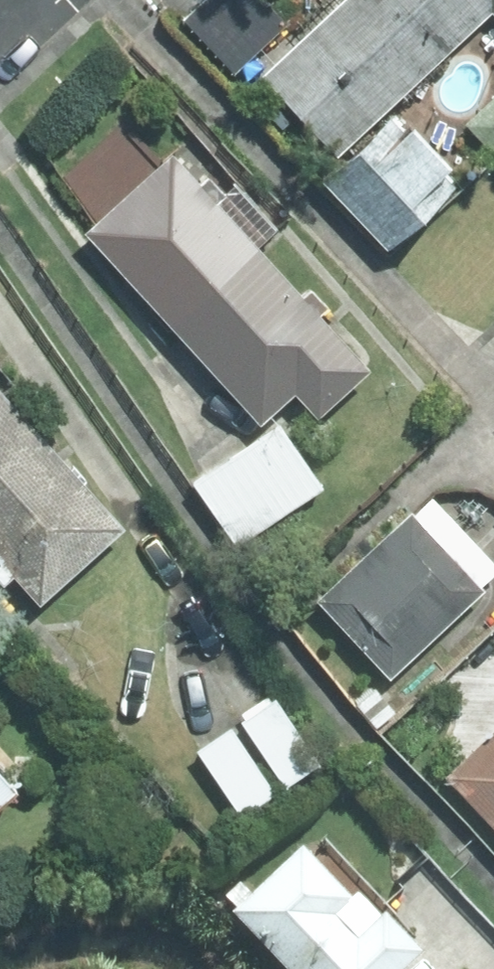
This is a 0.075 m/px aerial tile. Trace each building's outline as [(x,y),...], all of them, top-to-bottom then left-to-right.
[(185,20),(235,73),(288,25),(265,0),(207,0),(185,20)] [(493,15),(493,0),(341,0),(259,78),(338,161),(493,14),(493,15)] [(467,125),(493,152),(493,98),(467,125)] [(464,186),(397,114),(324,181),(391,253),(464,186)] [(174,328),(259,252),(173,157),(88,235),(174,328)] [(259,252),(174,328),(261,424),(296,392),(319,418),(369,372),(259,252)] [(0,381),(0,547),(46,598),(139,513),(82,451),(72,460),(0,381)] [(277,430),(197,485),(237,543),(317,488),(277,430)] [(493,575),(493,564),(432,497),(319,601),(391,678),(485,592),(481,587),(493,575)] [(200,745),(243,810),(321,758),(278,693),(200,745)] [(493,827),(493,736),(448,779),(493,827)] [(18,795),(0,776),(0,811),(18,795)] [(421,950),(322,846),(312,855),(302,844),(251,891),(241,881),(226,895),(237,906),(232,911),(287,968),(401,968),(421,950)]
